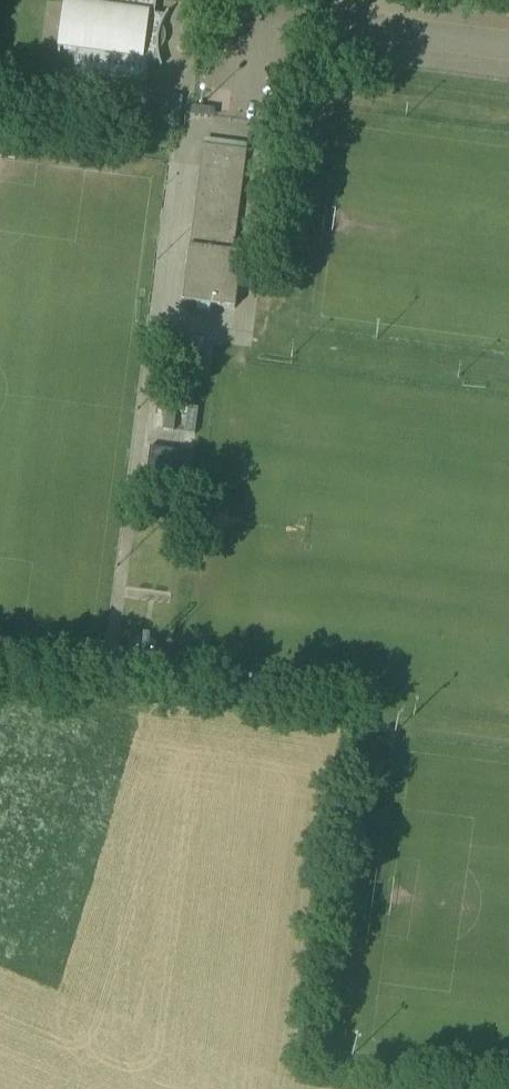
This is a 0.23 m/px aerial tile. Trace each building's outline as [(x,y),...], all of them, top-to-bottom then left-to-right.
[(159,34),(161,28),(162,25),(163,23),(165,20),(166,18),(169,13),(168,12),(164,16),(155,15),(157,0),(83,0),(83,6),(67,4),(67,0),(65,0),(58,54),(60,54),(61,49),(77,52),(74,72),(146,82),(149,61),(158,62),(160,67),(162,66),(160,61),(159,55),(158,53),(158,49),(158,47),(158,43),(156,43),(157,34),(159,34)] [(215,110),(209,109),(192,107),(191,114),(191,116),(208,118),(214,119),(215,110)] [(235,309),(242,254),(234,253),(247,151),(203,146),(183,302),(235,309)] [(203,344),(203,341),(176,337),(172,372),(199,375),(203,344)] [(146,474),(189,478),(192,453),(149,448),(146,474)] [(132,633),(128,658),(158,663),(162,637),(132,633)]
